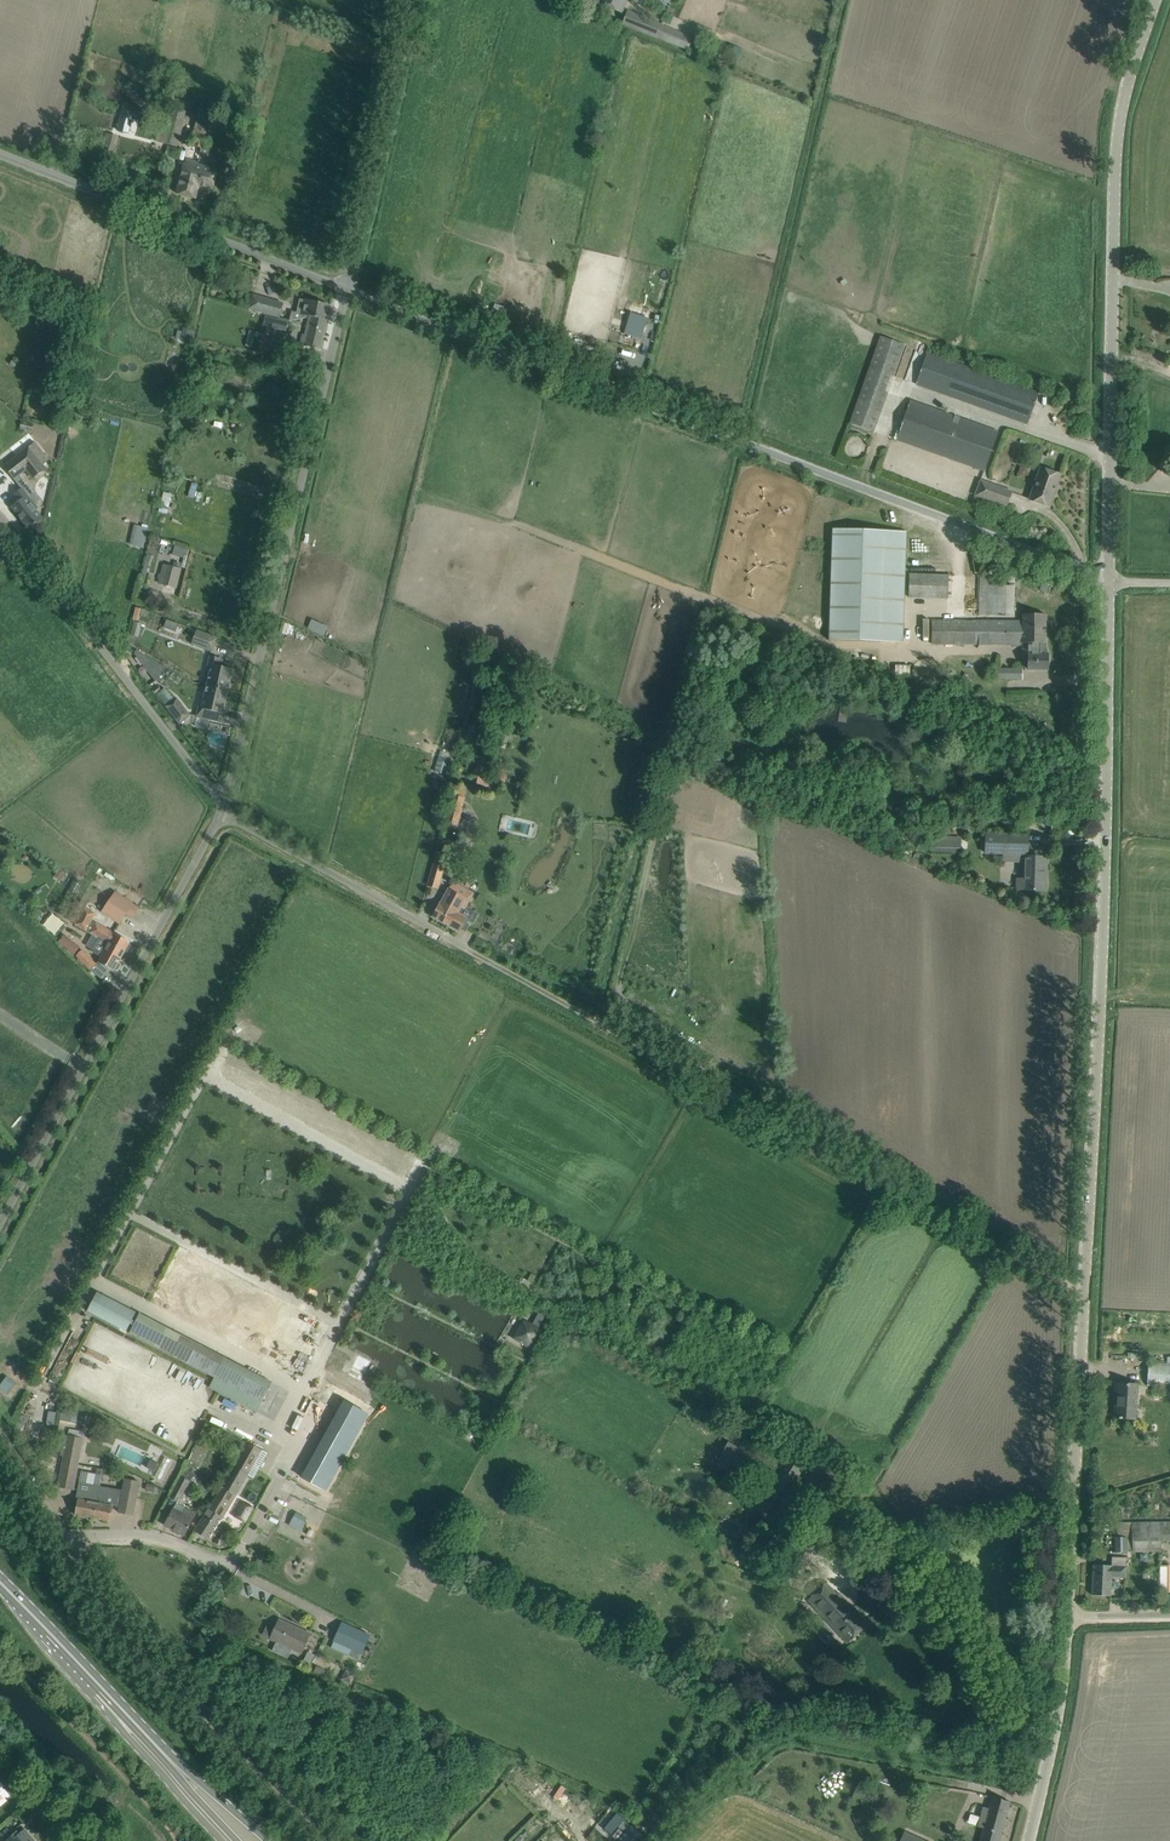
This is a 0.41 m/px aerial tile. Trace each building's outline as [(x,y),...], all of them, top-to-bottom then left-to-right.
[(600,3),(617,10),(622,11),(626,0),(601,0),(600,3)] [(628,11),(624,22),(687,50),(692,38),(682,34),(681,38),(660,29),(661,27),(662,26),(661,25),(661,27),(645,21),(646,19),(628,11)] [(161,143),(175,147),(184,121),(185,119),(184,119),(186,111),(167,106),(160,131),(164,132),(161,143)] [(200,109),(190,143),(196,145),(196,146),(201,148),(200,155),(209,157),(212,146),(207,145),(212,126),(209,126),(213,113),(200,109)] [(103,149),(114,151),(118,136),(106,134),(103,149)] [(167,146),(165,155),(175,158),(177,158),(179,149),(167,146)] [(199,186),(212,190),(217,169),(186,161),(177,194),(195,198),(199,186)] [(253,295),(249,307),(249,309),(279,317),(283,303),(253,295)] [(306,324),(325,329),(330,306),(305,300),(306,300),(304,299),(304,300),(300,299),(297,312),(292,311),(290,321),(308,317),(306,324)] [(631,316),(626,331),(642,335),(646,321),(647,319),(631,314),(631,316)] [(184,323),(180,340),(192,342),(195,326),(184,323)] [(325,329),(306,324),(304,334),(302,333),(300,344),(320,349),(325,329)] [(880,336),(850,423),(874,431),(888,392),(885,391),(891,375),(893,376),(904,345),(880,336)] [(293,357),(296,343),(271,337),(267,351),(293,357)] [(1027,424),(1039,393),(928,352),(917,382),(1027,424)] [(911,400),(897,440),(984,471),(998,431),(911,400)] [(22,421),(20,428),(32,431),(33,424),(22,421)] [(29,446),(4,465),(14,478),(22,489),(23,489),(34,503),(31,505),(32,506),(41,500),(33,490),(32,491),(19,475),(31,465),(38,473),(45,468),(43,464),(49,459),(36,442),(30,447),(29,446)] [(1023,466),(1021,476),(1029,477),(1030,467),(1023,466)] [(1030,500),(1049,507),(1061,475),(1041,468),(1030,500)] [(975,495),(997,503),(1007,507),(1012,492),(981,480),(975,495)] [(18,503),(13,507),(29,529),(42,519),(32,506),(31,505),(34,503),(23,489),(22,489),(15,495),(20,501),(18,503)] [(162,511),(172,512),(174,492),(164,490),(162,511)] [(133,544),(133,545),(142,547),(145,538),(147,529),(147,528),(145,528),(139,526),(137,526),(137,528),(136,530),(134,541),(133,544)] [(903,642),(907,531),(833,529),(829,640),(903,642)] [(174,545),(172,555),(183,558),(186,548),(174,545)] [(157,578),(159,579),(158,583),(176,587),(181,568),(180,568),(181,563),(174,561),(173,566),(163,564),(160,576),(158,575),(157,578)] [(948,598),(948,575),(910,574),(909,597),(948,598)] [(1012,615),(1014,576),(981,575),(979,614),(1012,615)] [(1022,621),(932,620),(932,644),(1022,644),(1022,643),(1032,643),(1032,654),(1029,654),(1028,669),(1048,669),(1048,654),(1043,654),(1043,643),(1045,643),(1046,614),(1022,614),(1022,621)] [(176,632),(179,623),(167,619),(164,627),(176,632)] [(212,652),(218,638),(196,630),(191,644),(212,652)] [(165,668),(137,650),(135,653),(156,681),(165,668)] [(207,685),(229,690),(231,679),(234,679),(235,673),(231,672),(232,669),(219,666),(221,658),(210,656),(208,668),(211,668),(207,685)] [(1022,669),(994,669),(994,679),(1022,679),(1022,669)] [(197,716),(195,726),(206,728),(208,719),(224,722),(227,712),(224,712),(229,690),(207,685),(206,689),(202,706),(199,706),(197,716)] [(166,688),(158,695),(166,706),(174,699),(166,688)] [(166,706),(180,723),(190,715),(177,698),(174,699),(166,706)] [(494,733),(492,738),(501,740),(507,742),(510,730),(504,729),(502,735),(494,733)] [(438,756),(434,770),(447,774),(450,760),(438,756)] [(482,768),(480,775),(486,776),(486,777),(499,780),(501,773),(502,769),(489,765),(488,765),(483,764),(482,768)] [(451,796),(448,808),(461,811),(464,799),(463,799),(452,796),(451,796)] [(1027,854),(1028,835),(986,834),(986,853),(1027,854)] [(931,837),(931,852),(957,853),(958,838),(931,837)] [(1017,890),(1046,890),(1047,857),(1023,857),(1022,879),(1018,879),(1017,890)] [(427,886),(437,889),(443,868),(437,867),(432,865),(427,886)] [(59,870),(55,876),(60,880),(64,874),(59,870)] [(88,903),(94,891),(88,888),(82,900),(88,903)] [(443,922),(458,894),(449,889),(441,904),(440,903),(433,917),(443,922)] [(132,918),(139,907),(116,892),(102,912),(119,924),(126,914),(132,918)] [(458,894),(443,922),(459,931),(460,929),(466,932),(469,926),(469,925),(467,924),(469,921),(474,923),(479,914),(466,907),(470,901),(458,894)] [(77,901),(73,909),(80,912),(84,905),(77,901)] [(95,913),(85,908),(76,924),(98,937),(103,939),(116,946),(112,953),(121,958),(125,951),(126,952),(128,952),(131,945),(131,944),(129,944),(130,942),(114,933),(91,920),(95,913)] [(54,911),(45,925),(59,934),(68,920),(54,911)] [(98,937),(91,951),(101,957),(98,962),(114,971),(115,969),(117,970),(118,969),(120,965),(120,964),(119,963),(121,958),(112,953),(116,946),(103,939),(98,937)] [(73,943),(68,949),(75,954),(80,947),(73,943)] [(91,969),(96,964),(83,950),(82,949),(77,956),(90,970),(91,969)] [(97,1292),(88,1311),(126,1331),(136,1312),(97,1292)] [(272,1382),(139,1314),(130,1333),(215,1377),(209,1387),(257,1412),(272,1382)] [(531,1347),(541,1330),(523,1320),(514,1338),(531,1347)] [(353,1366),(365,1372),(370,1362),(358,1355),(353,1366)] [(360,1380),(364,1374),(337,1360),(334,1366),(360,1380)] [(1148,1363),(1147,1385),(1169,1386),(1169,1364),(1148,1363)] [(1122,1418),(1134,1419),(1136,1385),(1118,1384),(1117,1405),(1115,1405),(1115,1407),(1116,1407),(1115,1418),(1119,1418),(1119,1419),(1122,1419),(1122,1418)] [(344,1400),(301,1477),(326,1491),(369,1414),(344,1400)] [(79,1411),(62,1408),(60,1419),(77,1422),(79,1411)] [(57,1411),(49,1410),(46,1425),(55,1426),(57,1411)] [(64,1451),(57,1487),(74,1490),(84,1438),(82,1438),(68,1435),(64,1434),(61,1450),(64,1450),(64,1451)] [(803,1468),(786,1458),(753,1438),(750,1443),(783,1463),(757,1510),(773,1520),(803,1468)] [(248,1474),(262,1450),(248,1442),(233,1466),(248,1474)] [(737,1476),(746,1460),(727,1449),(717,1464),(737,1476)] [(155,1475),(162,1479),(172,1461),(165,1457),(155,1475)] [(151,1459),(147,1467),(155,1471),(159,1463),(151,1459)] [(233,1466),(195,1531),(209,1539),(223,1518),(237,1495),(248,1474),(233,1466)] [(181,1476),(170,1496),(180,1501),(190,1481),(181,1476)] [(133,1515),(140,1482),(123,1479),(121,1490),(100,1486),(94,1518),(110,1521),(113,1506),(120,1507),(119,1512),(133,1515)] [(94,1518),(100,1486),(79,1482),(76,1499),(78,1499),(75,1514),(94,1518)] [(145,1490),(154,1492),(155,1485),(146,1483),(145,1490)] [(251,1507),(243,1503),(236,1516),(245,1520),(251,1507)] [(165,1525),(184,1535),(196,1513),(187,1509),(184,1514),(174,1508),(165,1525)] [(298,1511),(292,1525),(304,1531),(310,1517),(298,1511)] [(1115,1537),(1116,1552),(1127,1552),(1127,1550),(1161,1550),(1160,1541),(1169,1541),(1169,1522),(1118,1522),(1118,1537),(1115,1537)] [(749,1531),(745,1538),(753,1543),(757,1536),(749,1531)] [(810,1559),(796,1551),(785,1570),(799,1578),(810,1559)] [(1126,1559),(1126,1558),(1112,1558),(1112,1566),(1094,1565),(1092,1595),(1110,1596),(1111,1577),(1125,1578),(1126,1559)] [(1169,1587),(1169,1564),(1162,1564),(1162,1587),(1169,1587)] [(808,1599),(847,1643),(868,1624),(839,1593),(838,1595),(826,1582),(808,1599)] [(276,1626),(270,1639),(276,1642),(272,1651),(288,1658),(292,1648),(302,1653),(311,1633),(279,1619),(276,1626)] [(342,1623),(334,1640),(361,1653),(369,1635),(342,1623)] [(308,1652),(302,1664),(310,1667),(315,1655),(308,1652)] [(346,1669),(342,1678),(352,1683),(356,1674),(346,1669)] [(1010,1801),(993,1796),(987,1818),(981,1816),(978,1826),(984,1828),(980,1840),(999,1840),(1010,1801)] [(23,1823),(36,1812),(31,1806),(18,1817),(23,1823)] [(639,1832),(631,1825),(631,1826),(624,1820),(624,1819),(617,1812),(604,1828),(611,1835),(618,1827),(625,1833),(618,1840),(632,1840),(639,1832)] [(21,1824),(15,1829),(16,1831),(5,1840),(35,1840),(21,1824)] [(900,1840),(926,1840),(904,1831),(900,1840)]
